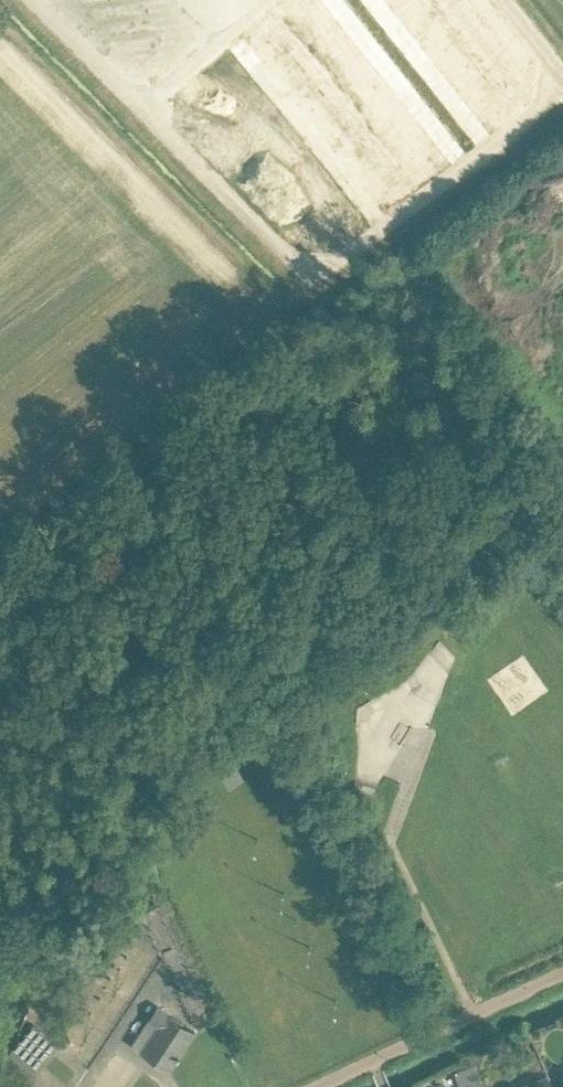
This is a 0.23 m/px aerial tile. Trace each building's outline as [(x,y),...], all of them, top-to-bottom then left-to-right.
[(143,1050),(170,1068),(178,1056),(179,1057),(181,1054),(180,1053),(195,1030),(158,1006),(151,1016),(161,1023),(143,1050)] [(35,1021),(10,1051),(32,1070),(57,1040),(35,1021)] [(538,1053),(528,1057),(534,1070),(544,1066),(538,1053)] [(476,1062),(455,1069),(462,1086),(485,1086),(476,1062)] [(548,1074),(518,1086),(553,1086),(548,1074)]
